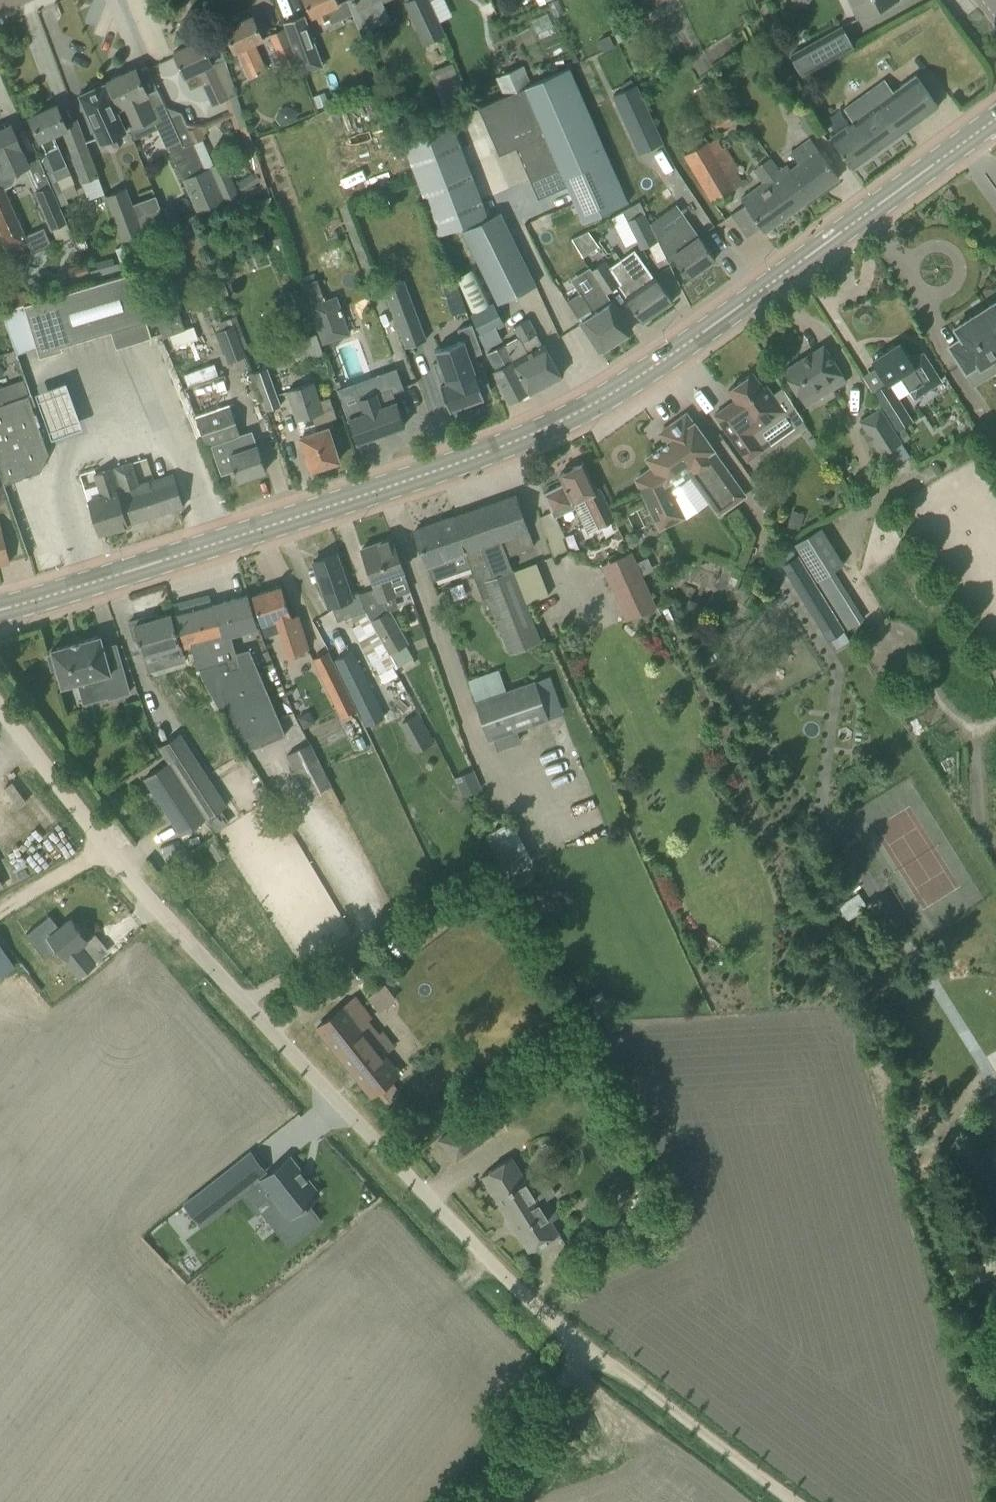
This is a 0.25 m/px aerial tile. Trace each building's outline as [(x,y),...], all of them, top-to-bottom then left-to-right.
[(315,16),(318,23),(330,18),(327,10),(339,5),(337,0),(304,0),(312,17),(315,16)] [(360,11),(383,0),(355,0),(360,11)] [(425,42),(443,34),(427,0),(411,0),(406,2),(425,42)] [(856,19),(896,0),(847,0),(856,19)] [(303,15),(284,22),(298,60),(318,52),(303,15)] [(266,69),(254,44),(263,40),(252,16),(240,21),(238,17),(225,23),(227,27),(224,29),(235,52),(236,52),(248,77),(266,69)] [(789,55),(799,76),(853,46),(842,25),(789,55)] [(269,35),(283,68),(298,61),(283,28),(269,35)] [(173,52),(182,70),(190,88),(201,83),(211,106),(225,100),(234,128),(245,125),(235,95),(227,98),(201,39),(173,52)] [(433,70),(438,81),(456,73),(452,62),(433,70)] [(495,77),(503,96),(531,84),(523,65),(495,77)] [(531,84),(503,96),(478,107),(499,154),(516,147),(538,197),(567,185),(583,221),(628,202),(569,67),(531,84)] [(169,116),(157,89),(147,94),(135,69),(107,81),(129,130),(152,120),(165,148),(168,147),(170,152),(183,147),(169,116)] [(844,108),(853,121),(830,137),(853,168),(938,106),(916,75),(893,91),(884,79),(844,108)] [(126,129),(105,82),(102,84),(101,81),(99,81),(90,85),(89,87),(90,89),(79,94),(100,141),(126,129)] [(613,95),(640,153),(662,143),(635,85),(613,95)] [(40,161),(49,184),(50,184),(60,206),(67,202),(58,180),(70,174),(53,136),(67,130),(56,104),(29,116),(44,151),(40,161)] [(709,116),(717,132),(738,120),(730,105),(709,116)] [(796,111),(807,135),(820,129),(808,105),(796,111)] [(183,147),(170,152),(198,214),(224,203),(225,204),(239,197),(223,160),(205,169),(193,143),(194,143),(179,112),(169,116),(183,147)] [(1,188),(8,184),(11,181),(12,178),(13,174),(13,172),(28,165),(11,125),(8,126),(7,122),(0,125),(0,185),(1,188)] [(460,226),(462,229),(488,217),(452,122),(401,142),(436,235),(460,226)] [(687,152),(683,155),(711,202),(735,188),(734,188),(743,182),(736,172),(739,170),(725,146),(721,147),(715,137),(708,141),(700,129),(680,140),(687,152)] [(731,214),(735,220),(747,236),(761,226),(765,232),(838,178),(809,137),(789,152),(797,163),(790,168),(787,164),(739,198),(743,204),(731,214)] [(69,151),(87,200),(104,194),(86,145),(69,151)] [(236,182),(243,192),(261,180),(254,170),(236,182)] [(50,184),(49,184),(33,191),(50,229),(66,222),(59,206),(60,206),(50,184)] [(104,196),(121,241),(143,233),(126,188),(104,196)] [(8,251),(28,242),(4,189),(0,190),(0,232),(8,251)] [(246,206),(251,216),(274,206),(270,197),(246,206)] [(626,220),(625,221),(640,249),(657,241),(643,214),(644,213),(639,201),(622,211),(626,220)] [(170,205),(161,208),(166,221),(175,217),(170,205)] [(500,212),(488,217),(462,229),(498,303),(536,285),(523,259),(500,212)] [(685,216),(656,236),(668,262),(674,258),(677,261),(689,278),(690,277),(694,279),(701,274),(700,269),(715,258),(704,242),(698,234),(685,216)] [(588,231),(572,239),(582,257),(599,245),(588,231)] [(282,243),(280,234),(263,239),(266,247),(282,243)] [(591,271),(601,287),(605,293),(617,284),(626,296),(625,297),(643,322),(672,301),(654,276),(653,277),(635,252),(608,269),(604,263),(591,271)] [(91,270),(94,280),(134,270),(131,259),(91,270)] [(85,262),(69,268),(74,282),(90,276),(85,262)] [(1,311),(16,354),(36,348),(39,357),(62,350),(61,346),(110,331),(115,347),(151,337),(132,272),(23,304),(1,311)] [(404,280),(383,288),(405,347),(426,339),(426,338),(425,338),(403,281),(404,281),(404,280)] [(599,350),(631,330),(612,301),(611,302),(605,293),(601,287),(585,298),(580,291),(567,300),(599,350)] [(14,306),(13,289),(0,290),(0,307),(14,306)] [(284,294),(289,306),(302,301),(297,290),(284,294)] [(322,294),(326,305),(337,301),(333,290),(322,294)] [(171,292),(148,300),(161,338),(169,335),(184,330),(171,292)] [(984,306),(983,305),(973,311),(974,313),(975,312),(976,314),(954,328),(955,329),(961,338),(948,345),(970,379),(983,370),(981,366),(995,356),(995,303),(995,301),(984,308),(983,307),(984,306)] [(468,315),(481,338),(504,325),(493,302),(468,315)] [(493,371),(500,385),(509,403),(561,376),(544,344),(542,345),(528,319),(512,327),(518,337),(485,354),(494,370),(493,371)] [(439,361),(432,363),(449,409),(450,409),(482,398),(483,397),(481,392),(489,390),(491,389),(484,370),(480,371),(475,355),(482,352),(472,324),(457,329),(461,340),(435,350),(435,351),(439,361)] [(215,331),(227,363),(246,356),(234,325),(215,331)] [(184,330),(169,335),(174,347),(197,339),(193,326),(184,330)] [(323,354),(319,342),(316,334),(294,341),(301,361),(323,354)] [(886,382),(872,392),(896,431),(912,421),(889,384),(899,377),(913,400),(942,381),(923,351),(910,359),(899,343),(885,353),(881,350),(875,354),(875,359),(872,360),(883,377),(886,382)] [(783,370),(806,406),(846,381),(824,345),(783,370)] [(215,362),(184,373),(187,383),(219,371),(215,362)] [(251,373),(265,411),(280,405),(267,368),(251,373)] [(714,414),(747,460),(763,449),(752,433),(783,411),(794,425),(792,426),(793,427),(803,420),(782,387),(772,394),(766,385),(763,387),(753,372),(728,390),(735,400),(714,414)] [(67,374),(37,385),(54,430),(84,419),(67,374)] [(2,401),(28,392),(23,379),(0,387),(0,396),(2,401)] [(285,391),(295,422),(296,421),(301,434),(299,435),(311,469),(339,460),(328,428),(333,426),(331,419),(336,417),(329,397),(320,400),(314,382),(285,391)] [(354,383),(338,389),(346,412),(350,423),(357,442),(374,436),(387,432),(387,431),(405,425),(396,401),(395,401),(390,388),(360,399),(354,383)] [(4,484),(39,472),(48,454),(28,395),(0,405),(0,474),(4,484)] [(229,404),(195,416),(207,448),(211,447),(220,472),(233,468),(237,480),(266,470),(259,451),(257,444),(255,444),(252,435),(241,439),(229,404)] [(859,421),(888,468),(909,454),(880,407),(859,421)] [(654,466),(636,479),(658,524),(678,515),(672,503),(674,502),(671,496),(669,497),(663,484),(689,466),(722,512),(746,495),(694,423),(693,424),(686,414),(660,432),(667,442),(647,457),(654,466)] [(937,460),(929,465),(935,474),(943,470),(937,460)] [(93,474),(99,495),(87,499),(98,533),(183,506),(173,473),(166,476),(164,470),(152,474),(153,479),(139,484),(131,462),(93,474)] [(564,484),(544,494),(553,512),(555,517),(574,507),(587,533),(615,519),(599,488),(596,490),(583,463),(574,467),(571,466),(567,468),(566,471),(559,474),(564,484)] [(507,556),(534,546),(516,494),(414,530),(432,581),(470,568),(482,599),(486,597),(508,654),(541,642),(526,603),(527,603),(513,571),(512,571),(507,556)] [(10,562),(0,523),(0,564),(10,562)] [(834,570),(843,563),(820,527),(793,544),(847,629),(864,619),(834,570)] [(404,572),(392,538),(362,549),(373,580),(370,581),(377,601),(395,595),(389,577),(404,572)] [(600,565),(625,620),(656,606),(630,551),(600,565)] [(314,561),(330,608),(332,607),(336,621),(365,611),(358,592),(349,594),(335,554),(314,561)] [(797,555),(782,564),(828,639),(844,630),(797,555)] [(291,618),(281,586),(252,596),(265,636),(279,631),(287,655),(307,648),(296,616),(291,618)] [(235,652),(231,636),(257,629),(248,595),(174,614),(183,648),(190,646),(196,669),(199,668),(201,678),(219,710),(224,708),(239,742),(244,752),(285,734),(249,649),(235,652)] [(682,615),(698,621),(705,604),(688,598),(682,615)] [(413,658),(405,644),(408,643),(389,609),(370,620),(397,668),(413,658)] [(129,621),(134,639),(138,638),(143,655),(167,648),(170,659),(183,655),(183,654),(182,654),(176,633),(171,614),(157,618),(157,617),(147,620),(146,616),(129,621)] [(327,651),(355,710),(356,709),(360,718),(370,714),(352,677),(356,675),(336,635),(323,641),(327,651)] [(52,654),(47,655),(51,670),(56,668),(61,684),(61,686),(92,678),(94,687),(104,685),(108,698),(129,692),(121,664),(108,667),(99,636),(53,649),(51,649),(52,654)] [(340,717),(355,710),(327,651),(311,658),(340,717)] [(466,680),(488,740),(548,719),(535,680),(505,690),(498,669),(466,680)] [(66,688),(71,705),(84,701),(79,684),(66,688)] [(316,723),(309,710),(297,716),(303,729),(316,723)] [(412,716),(399,722),(412,752),(425,747),(412,716)] [(168,761),(167,762),(204,819),(205,819),(226,805),(179,733),(159,746),(168,761)] [(285,755),(307,797),(331,784),(309,742),(285,755)] [(204,819),(167,762),(144,777),(181,835),(204,819)] [(455,777),(463,796),(480,788),(472,770),(455,777)] [(262,785),(253,791),(261,804),(270,798),(262,785)] [(518,821),(494,831),(512,872),(536,861),(518,821)] [(217,842),(208,848),(217,861),(226,855),(217,842)] [(527,906),(544,906),(544,887),(527,887),(527,906)] [(41,989),(51,1002),(82,978),(79,974),(94,963),(80,945),(87,940),(70,918),(47,937),(64,958),(55,965),(62,973),(41,989)] [(14,967),(0,944),(0,976),(14,967)] [(386,975),(383,983),(392,986),(395,979),(386,975)] [(317,1027),(371,1095),(400,1071),(386,1053),(395,1046),(382,1030),(379,1033),(369,1020),(372,1018),(355,997),(317,1027)] [(439,1140),(454,1161),(503,1125),(488,1104),(439,1140)] [(281,1148),(239,1186),(248,1196),(250,1195),(253,1199),(266,1186),(298,1221),(314,1207),(301,1193),(313,1182),(294,1162),(281,1148)] [(547,1199),(556,1193),(545,1175),(529,1185),(511,1157),(481,1175),(529,1251),(560,1232),(552,1219),(557,1216),(547,1199)] [(221,1165),(180,1203),(196,1220),(237,1182),(221,1165)] [(628,1188),(619,1191),(621,1199),(630,1196),(628,1188)] [(632,1203),(634,1212),(648,1209),(644,1195),(633,1198),(634,1203),(632,1203)] [(979,1280),(975,1267),(960,1272),(964,1284),(979,1280)]
